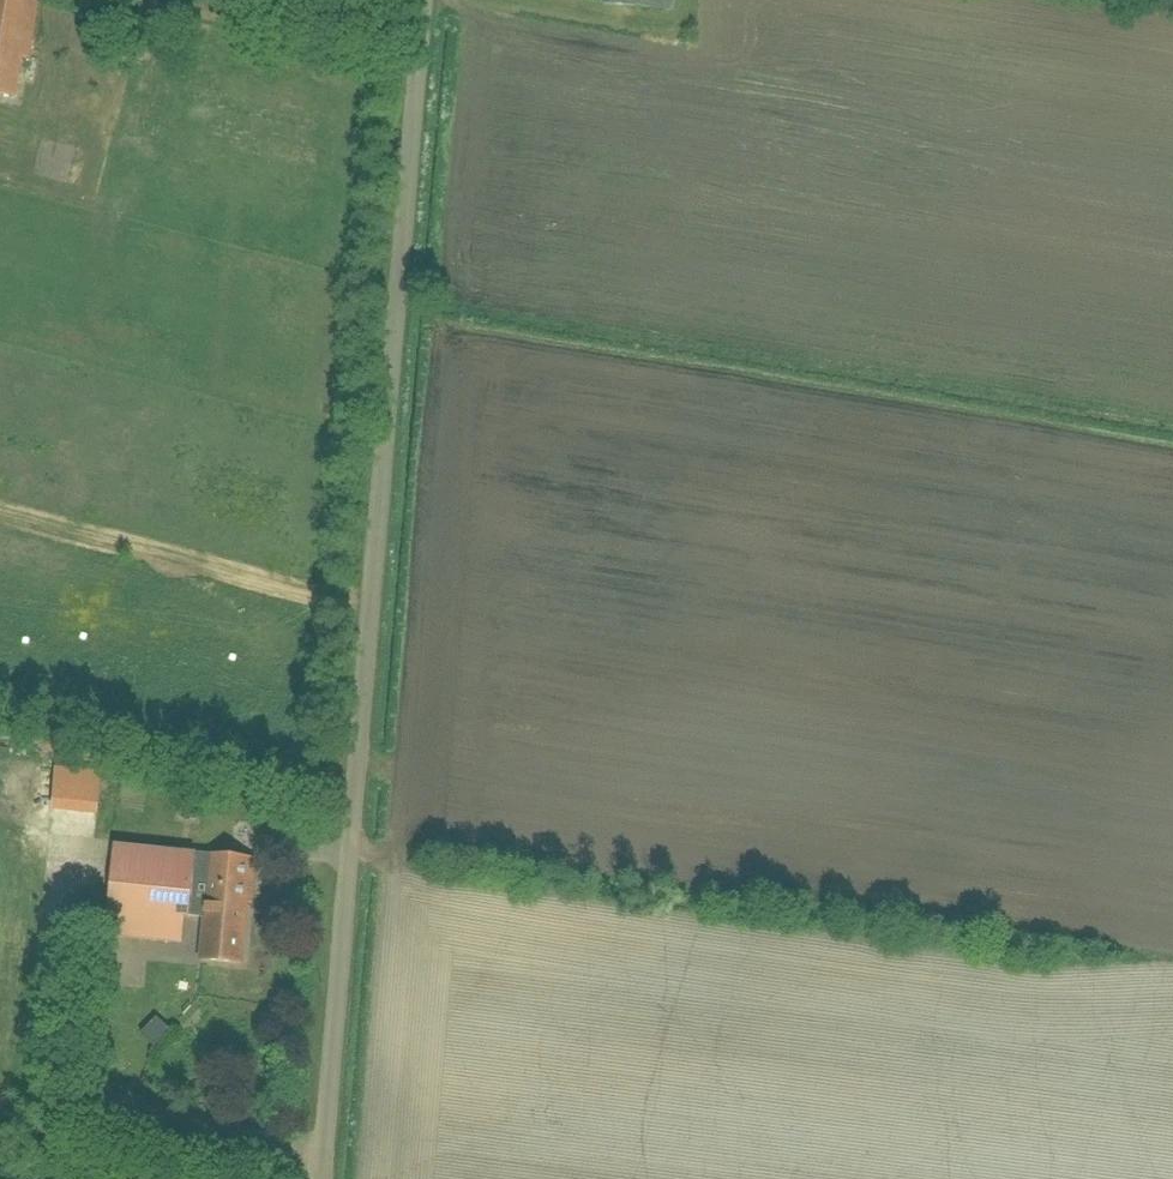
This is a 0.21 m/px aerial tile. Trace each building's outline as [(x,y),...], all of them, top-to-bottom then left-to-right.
[(25,101),(44,0),(0,0),(0,97),(25,101)] [(604,6),(672,14),(673,0),(604,0),(604,6)] [(55,770),(48,834),(94,839),(102,775),(55,770)] [(256,861),(118,850),(113,910),(205,917),(201,959),(248,963),(256,861)]
